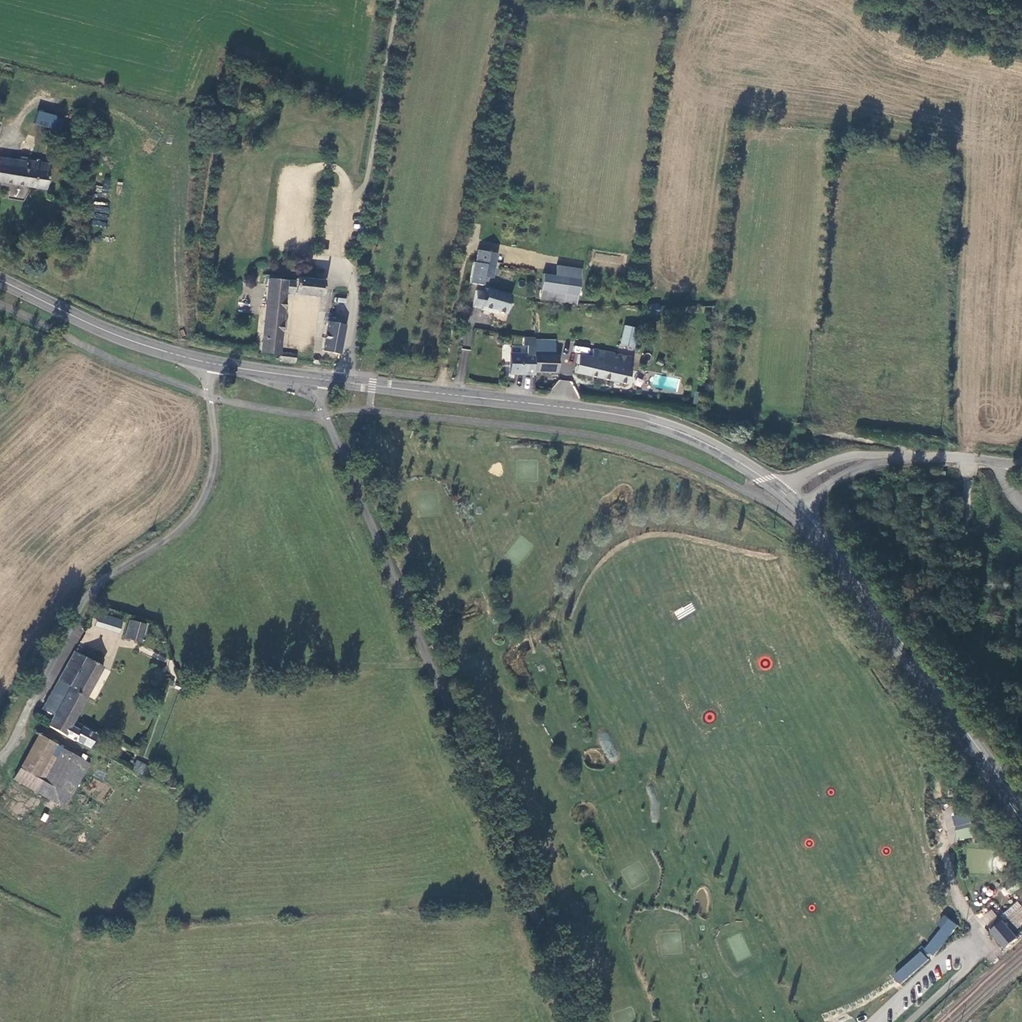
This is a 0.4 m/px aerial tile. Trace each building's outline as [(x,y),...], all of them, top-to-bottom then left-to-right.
[(34,123),(60,131),(64,118),(38,110),(34,123)] [(44,192),(48,166),(23,161),(23,165),(0,160),(0,185),(44,192)] [(472,264),(470,263),(467,283),(480,286),(483,277),(489,279),(492,267),(494,255),(474,251),(472,264)] [(577,297),(582,270),(557,266),(555,276),(543,275),(540,291),(565,294),(577,297)] [(277,363),(293,365),(294,355),(279,353),(284,298),(318,298),(321,284),(293,280),(293,283),(267,281),(259,354),(278,358),(277,363)] [(482,295),(473,293),(471,310),(480,311),(480,312),(490,314),(489,311),(505,313),(508,294),(483,290),(482,295)] [(656,308),(645,308),(645,317),(656,317),(656,308)] [(343,325),(327,322),(323,340),(317,339),(315,351),(322,353),(322,351),(338,354),(343,325)] [(637,329),(624,326),(619,345),(632,348),(637,329)] [(535,346),(534,356),(544,356),(544,346),(535,346)] [(574,374),(625,387),(632,360),(592,350),(590,358),(578,355),(574,374)] [(508,376),(534,377),(534,373),(534,356),(510,355),(508,376)] [(534,356),(534,373),(555,374),(556,356),(544,356),(534,356)] [(822,382),(821,386),(822,392),(834,393),(835,383),(822,382)] [(845,422),(855,424),(857,406),(847,405),(845,422)] [(120,622),(99,616),(95,627),(116,633),(120,622)] [(140,644),(145,627),(130,623),(125,640),(140,644)] [(52,717),(46,728),(88,751),(96,738),(80,729),(79,732),(70,726),(103,669),(74,653),(40,711),(52,717)] [(711,723),(716,715),(708,711),(703,718),(711,723)] [(46,728),(43,726),(12,781),(63,810),(94,755),(88,751),(46,728)] [(146,778),(152,767),(137,760),(131,771),(146,778)] [(971,812),(952,816),(957,840),(975,837),(971,812)] [(986,925),(997,917),(992,909),(980,918),(986,925)] [(933,956),(957,925),(943,914),(936,924),(940,927),(923,949),(933,956)] [(999,949),(1007,957),(1021,944),(1004,923),(1003,925),(999,920),(990,928),(994,932),(992,934),(1003,946),(999,949)] [(900,985),(928,959),(920,950),(892,976),(900,985)]
